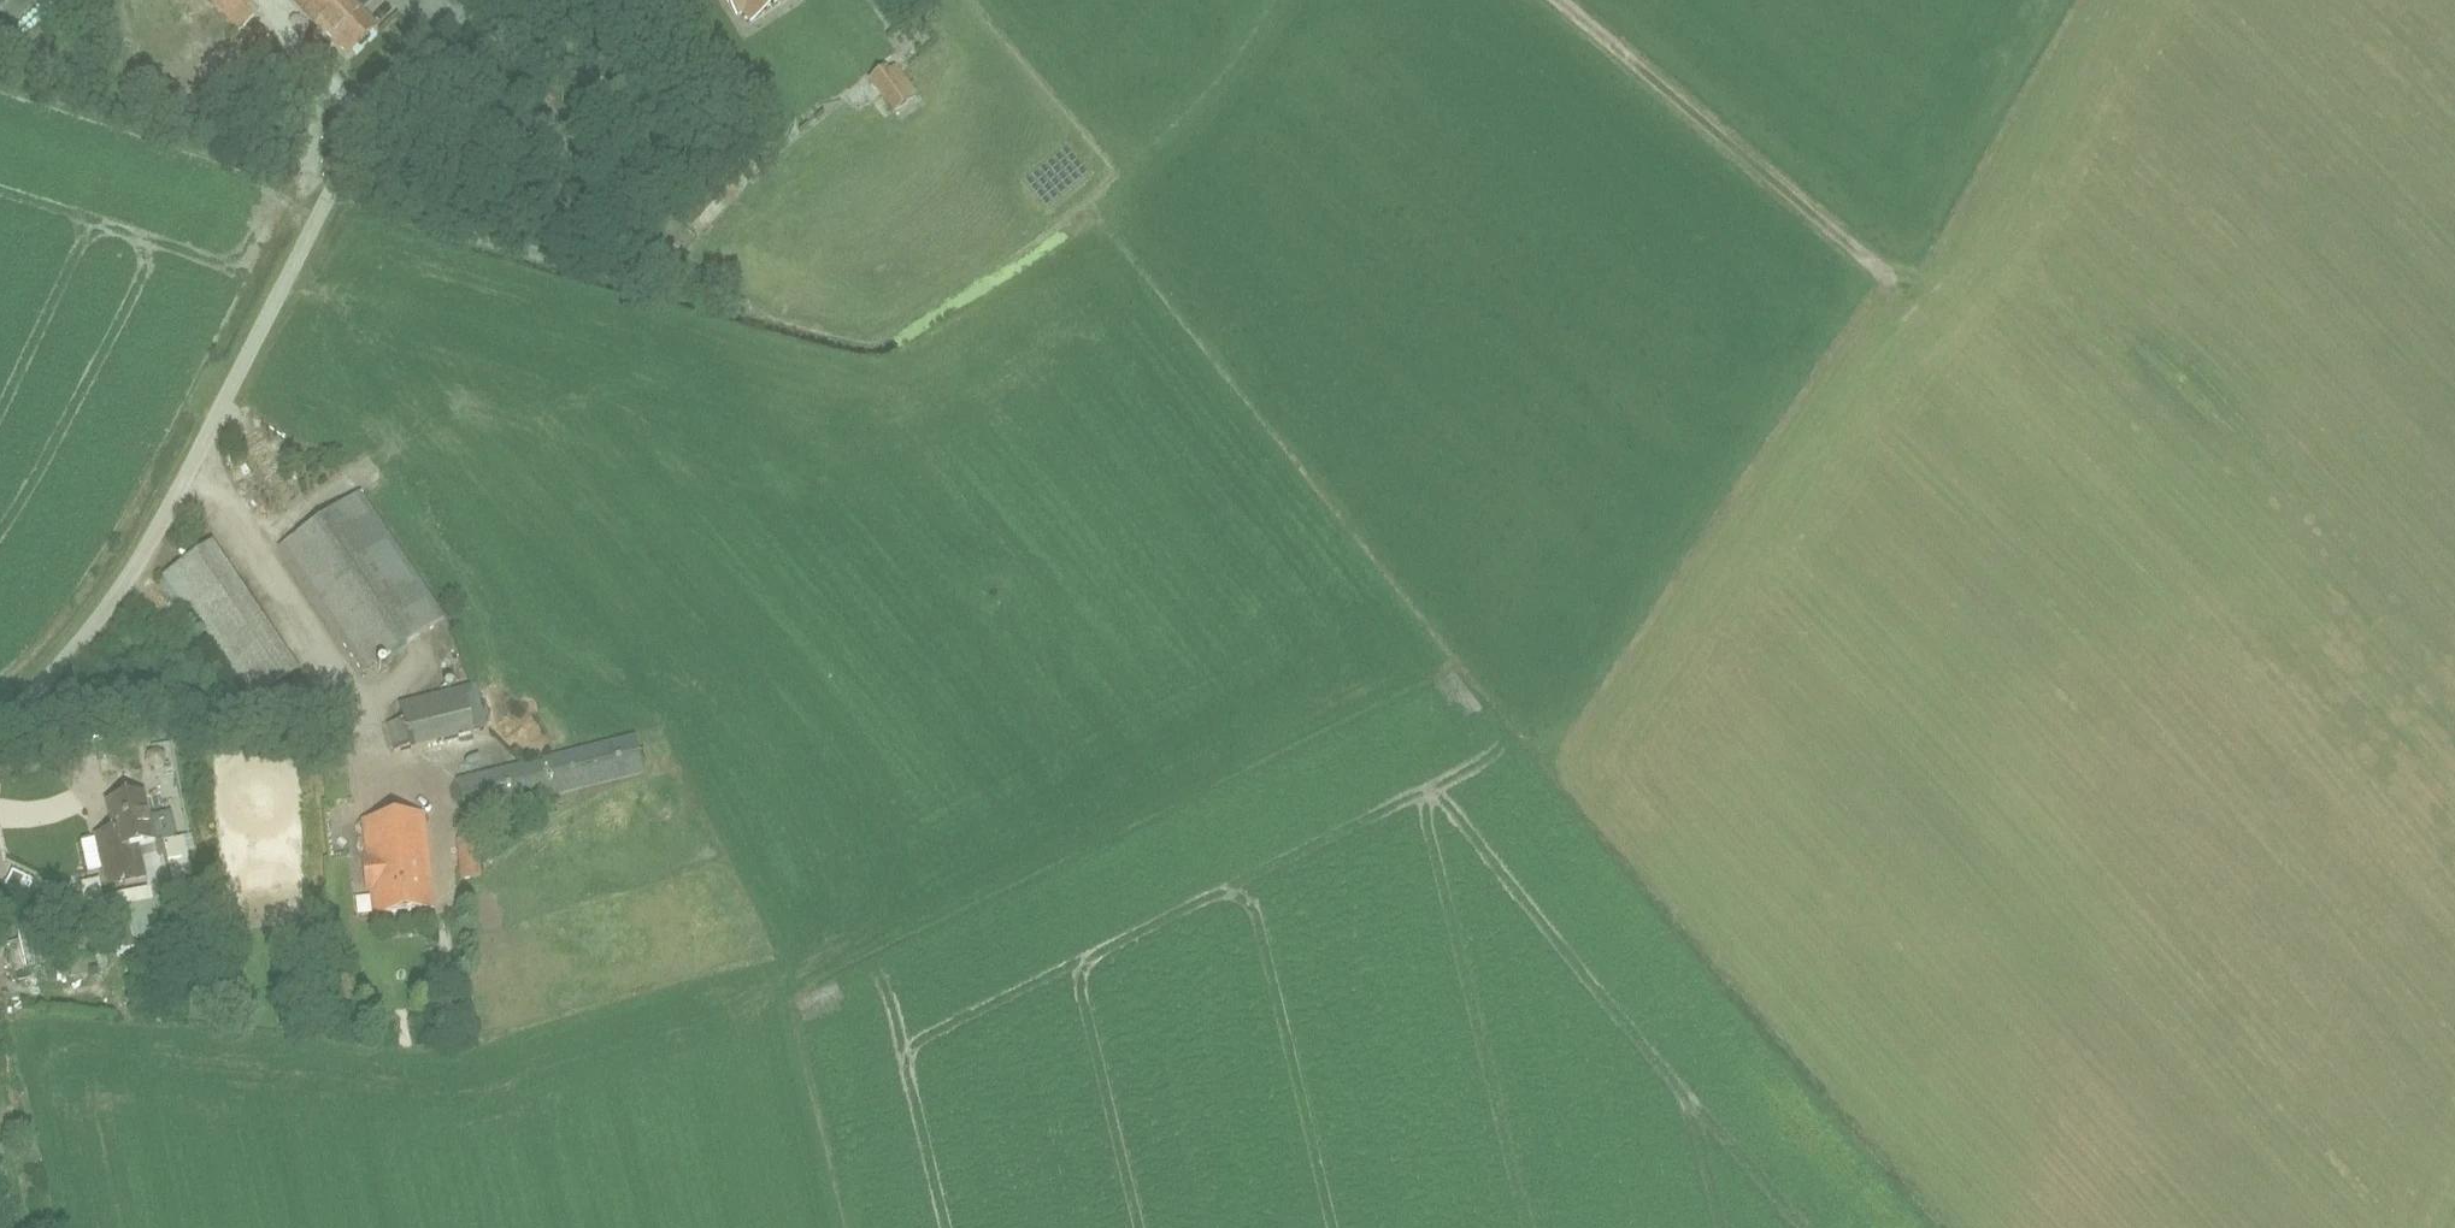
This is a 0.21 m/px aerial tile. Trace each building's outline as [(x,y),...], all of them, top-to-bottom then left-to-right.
[(42,0),(0,0),(0,24),(7,32),(42,0)] [(301,11),(318,29),(321,27),(350,57),(379,29),(350,0),(290,0),(301,11)] [(737,18),(745,13),(752,24),(789,0),(726,0),(737,18)] [(897,116),(912,105),(888,70),(872,81),(897,116)] [(363,674),(445,619),(361,493),(279,549),(363,674)] [(293,679),(207,550),(165,578),(251,707),(293,679)] [(395,753),(487,730),(476,686),(399,705),(403,722),(388,726),(395,753)] [(468,821),(646,776),(636,736),(458,782),(468,821)] [(139,845),(156,841),(151,819),(148,820),(142,795),(108,803),(114,832),(96,836),(107,887),(146,878),(139,845)] [(375,916),(434,909),(423,815),(364,822),(369,858),(363,859),(366,883),(371,882),(375,916)] [(462,883),(482,880),(477,840),(457,842),(462,883)] [(167,887),(164,852),(150,853),(152,889),(167,887)] [(91,921),(84,892),(13,908),(20,937),(91,921)] [(151,901),(122,907),(131,950),(160,944),(151,901)]
